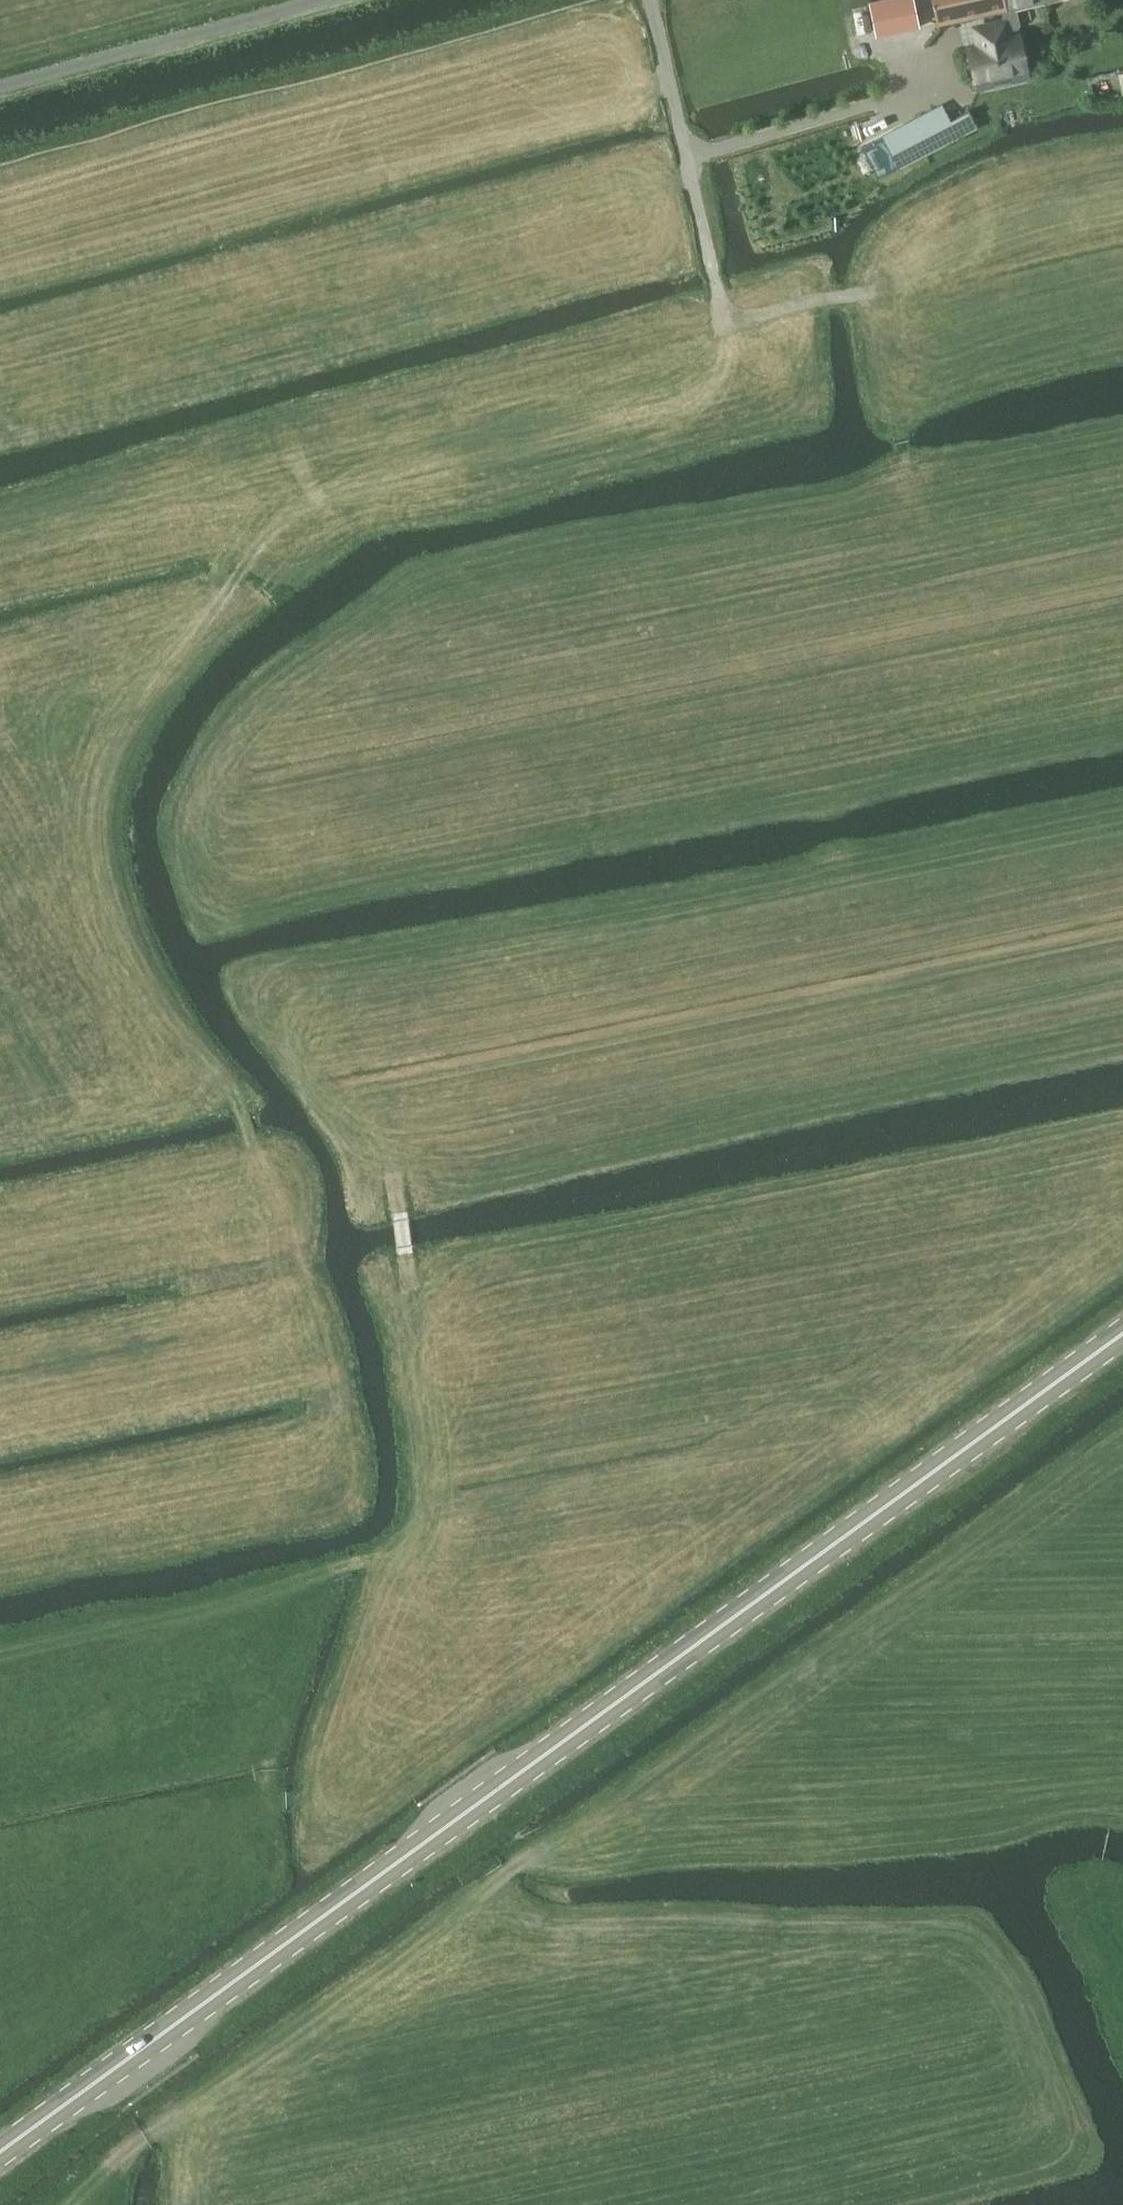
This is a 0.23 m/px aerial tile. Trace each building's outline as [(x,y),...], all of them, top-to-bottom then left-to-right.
[(929,25),(922,0),(883,0),(890,34),(929,25)] [(1002,11),(1007,9),(1005,0),(932,0),(937,25),(1002,11)] [(1007,9),(1007,11),(1015,10),(1059,0),(1005,0),(1007,9)] [(1019,25),(1015,10),(1007,11),(1007,9),(1002,11),(1004,22),(975,29),(976,32),(981,31),(984,47),(969,50),(968,50),(977,93),(1028,82),(1017,36),(1016,37),(1007,39),(1006,31),(1016,29),(1019,25)] [(977,128),(967,110),(889,151),(899,168),(977,128)]
